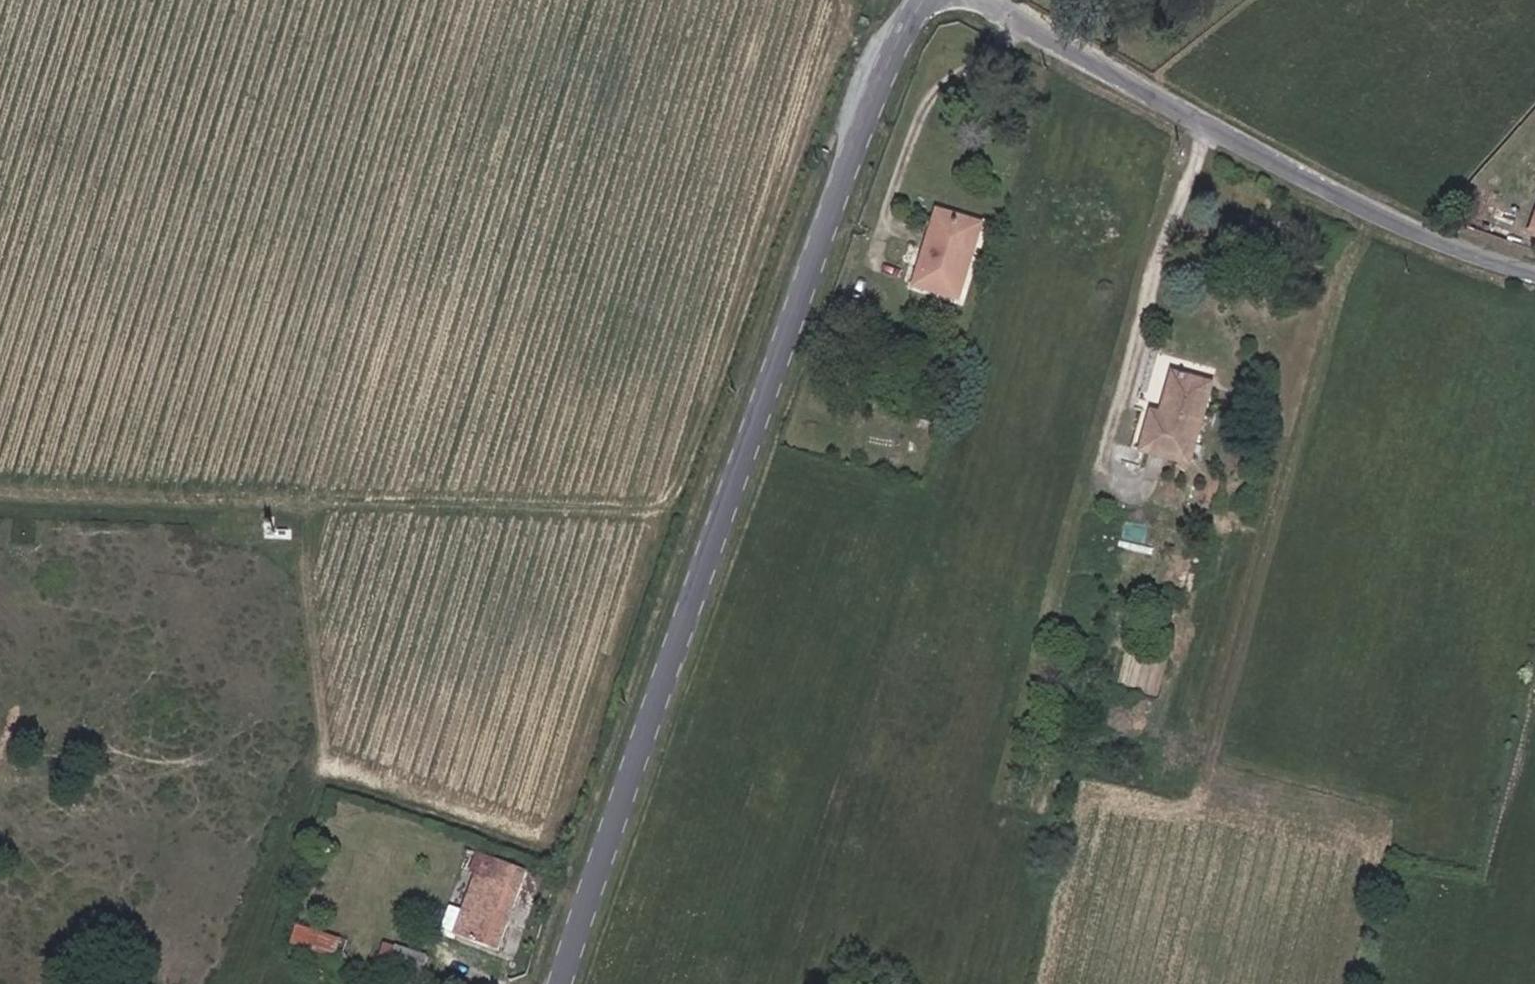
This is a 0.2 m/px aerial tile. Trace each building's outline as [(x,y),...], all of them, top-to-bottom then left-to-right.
[(914,244),(902,281),(952,298),(975,228),(933,214),(922,246),(914,244)] [(1186,464),(1207,382),(1166,372),(1156,415),(1144,411),(1134,450),(1186,464)] [(485,855),(479,873),(522,886),(528,869),(485,855)] [(501,947),(522,886),(479,873),(460,934),(501,947)] [(301,921),(294,937),(333,955),(341,939),(301,921)]
